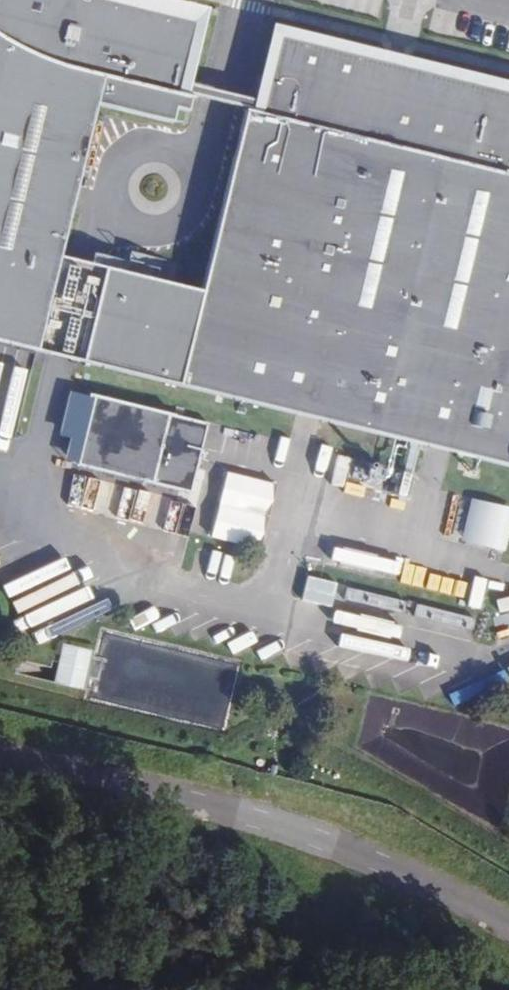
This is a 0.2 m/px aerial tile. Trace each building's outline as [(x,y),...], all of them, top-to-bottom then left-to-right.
[(178,386),(200,295),(54,259),(92,107),(120,113),(169,105),(184,46),(117,0),(0,0),(0,343),(178,386)] [(407,65),(404,78),(379,72),(382,59),(277,33),(270,61),(257,113),(245,110),(200,295),(178,386),(508,467),(508,90),(407,65)] [(190,492),(206,421),(66,389),(55,436),(66,438),(60,462),(190,492)] [(335,455),(329,479),(379,491),(385,467),(335,455)] [(93,478),(84,507),(106,514),(115,485),(93,478)] [(457,540),(502,552),(508,524),(508,507),(469,496),(457,540)] [(209,539),(217,516),(206,512),(198,535),(209,539)] [(199,549),(194,571),(225,578),(230,556),(199,549)] [(371,608),(375,596),(321,581),(318,594),(371,608)] [(144,632),(173,621),(168,608),(139,620),(144,632)] [(82,689),(90,649),(60,643),(52,683),(82,689)] [(132,654),(121,707),(221,728),(224,716),(209,713),(215,685),(229,688),(233,668),(231,667),(230,674),(167,660),(162,685),(137,680),(143,656),(132,654)]
